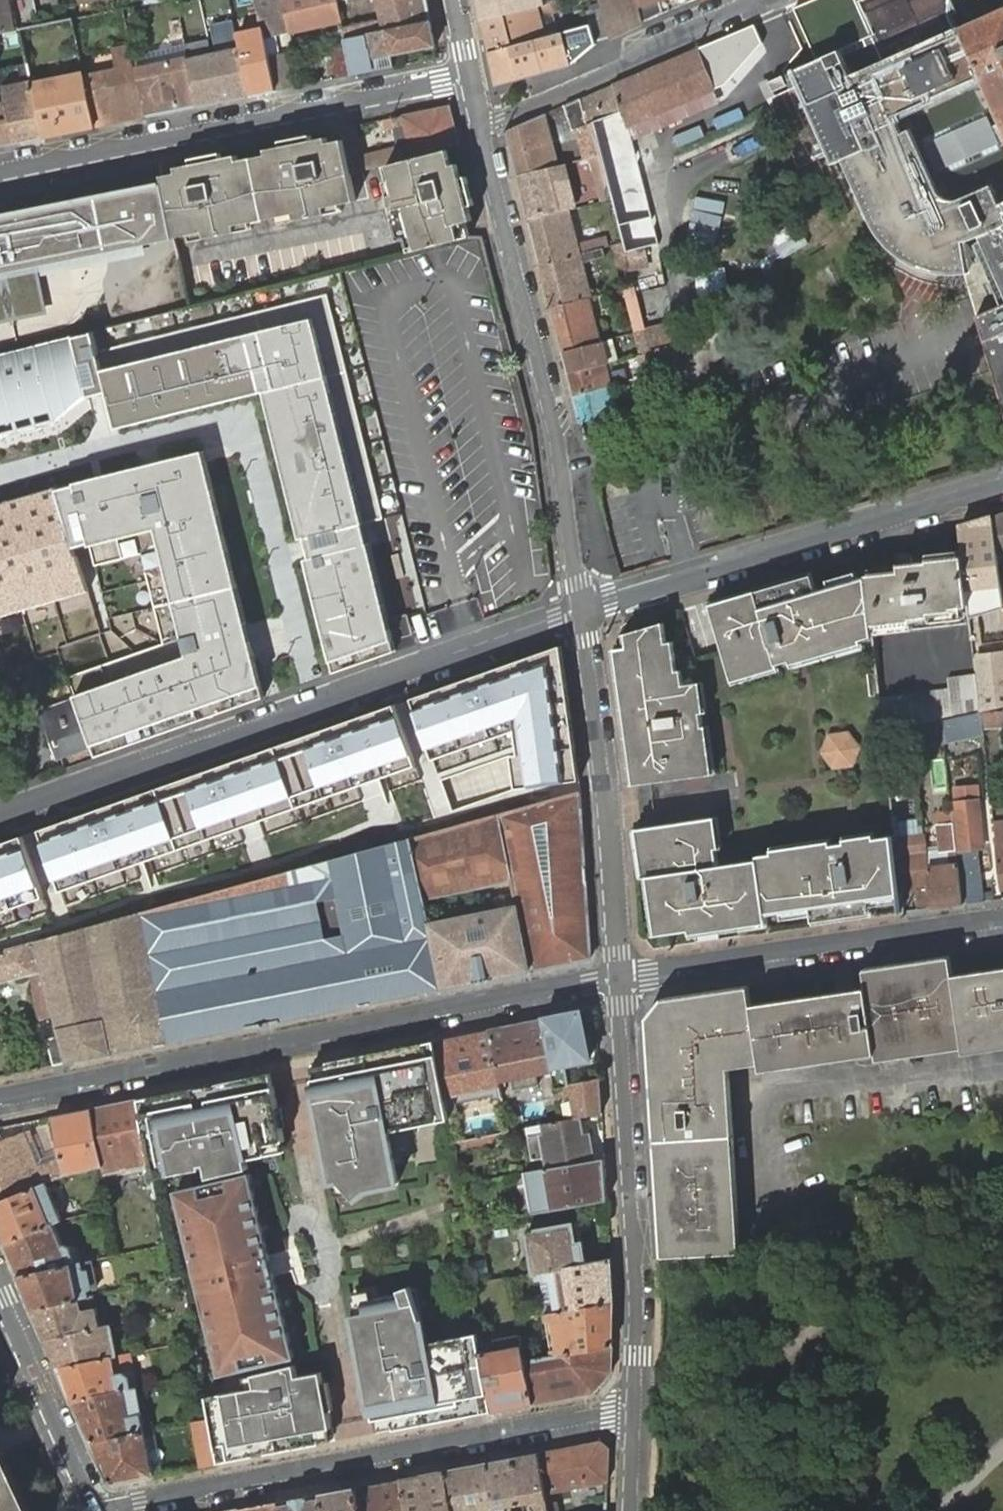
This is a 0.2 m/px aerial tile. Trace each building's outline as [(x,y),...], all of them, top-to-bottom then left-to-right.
[(18,30),(12,0),(0,0),(0,33),(18,30)] [(273,91),(293,87),(286,52),(268,56),(265,38),(289,34),(283,0),(255,0),(261,29),(265,48),(266,54),(273,91)] [(289,34),(341,20),(338,1),(337,0),(283,0),(289,34)] [(427,0),(379,0),(384,21),(356,26),(358,36),(366,34),(386,30),(431,20),(427,0)] [(481,20),(537,7),(545,4),(544,0),(478,0),(481,20)] [(635,25),(634,24),(641,22),(636,0),(600,0),(602,9),(609,36),(635,25)] [(642,22),(663,13),(659,0),(636,0),(641,22),(642,22)] [(993,14),(990,8),(977,14),(979,20),(955,29),(950,31),(942,13),(916,25),(907,7),(904,0),(862,0),(861,0),(889,59),(854,74),(841,50),(816,61),(793,71),(799,85),(767,100),(798,168),(830,154),(834,163),(844,159),(869,148),(861,132),(874,126),(875,128),(876,128),(897,119),(982,80),(1002,126),(1002,9),(993,14)] [(907,7),(916,25),(942,13),(950,31),(955,29),(953,25),(968,18),(964,10),(958,12),(952,0),(904,0),(907,7)] [(561,10),(558,1),(545,4),(537,7),(481,20),(488,51),(540,37),(544,36),(539,16),(552,12),(561,10)] [(593,33),(596,42),(609,36),(602,9),(587,13),(590,24),(593,33)] [(539,16),(544,36),(557,33),(552,12),(539,16)] [(188,58),(198,106),(247,96),(237,48),(234,34),(231,20),(209,24),(215,52),(188,58)] [(371,59),(436,46),(431,20),(386,30),(366,34),(371,59)] [(557,33),(544,36),(540,37),(548,71),(572,63),(566,38),(571,37),(572,38),(593,33),(590,24),(569,29),(564,31),(557,33)] [(343,29),(345,39),(358,36),(356,26),(343,29)] [(237,48),(247,96),(273,91),(266,54),(265,48),(261,29),(234,34),(237,48)] [(488,51),(496,84),(524,77),(548,71),(540,37),(488,51)] [(332,52),(337,78),(352,75),(345,39),(333,40),(336,51),(332,52)] [(136,70),(146,116),(198,106),(188,58),(185,45),(178,47),(179,51),(181,60),(136,70)] [(90,105),(94,127),(146,116),(136,70),(134,61),(131,46),(112,50),(116,72),(85,78),(90,105)] [(703,66),(696,49),(680,56),(682,61),(678,63),(675,58),(615,84),(581,99),(587,125),(593,123),(601,154),(608,184),(640,176),(629,138),(626,127),(712,89),(703,66)] [(134,61),(136,70),(181,60),(179,51),(134,61)] [(10,121),(14,143),(43,137),(32,85),(28,63),(20,65),(24,82),(3,86),(6,102),(10,121)] [(32,85),(43,137),(65,133),(83,129),(94,127),(90,105),(85,78),(84,74),(32,85)] [(783,75),(769,82),(774,92),(787,85),(783,75)] [(496,84),(501,106),(528,94),(524,77),(496,84)] [(712,89),(626,127),(629,138),(717,101),(712,89)] [(587,125),(581,99),(565,106),(573,131),(577,129),(585,159),(592,157),(601,154),(593,123),(587,125)] [(460,146),(449,106),(392,118),(401,151),(396,152),(395,149),(383,151),(361,156),(354,126),(341,129),(344,140),(351,173),(363,170),(460,146)] [(544,114),(507,131),(518,174),(556,165),(544,114)] [(1001,204),(992,184),(959,199),(951,199),(942,195),(911,128),(903,132),(897,119),(876,128),(875,128),(874,126),(861,132),(869,148),(844,159),(871,221),(885,243),(903,259),(921,267),(945,274),(957,275),(964,274),(969,273),(964,241),(978,237),(1002,226),(1002,202),(1001,204)] [(14,143),(10,121),(0,122),(0,146),(14,143)] [(254,157),(266,219),(281,216),(282,223),(343,211),(341,204),(349,203),(357,201),(351,173),(344,140),(338,141),(329,142),(328,136),(313,140),(312,134),(281,140),(282,146),(267,149),(268,154),(254,157)] [(406,238),(411,252),(425,249),(471,237),(467,223),(472,221),(469,207),(474,205),(467,177),(462,178),(458,164),(453,165),(449,150),(381,167),(398,232),(399,240),(406,238)] [(178,172),(163,176),(165,184),(176,237),(191,235),(192,241),(253,229),(252,222),(266,219),(254,157),(239,160),(238,154),(223,158),(222,152),(191,158),(192,163),(177,167),(178,172)] [(608,184),(601,154),(592,157),(603,201),(613,198),(608,184)] [(558,165),(556,165),(518,174),(529,219),(569,210),(567,201),(585,196),(582,184),(564,188),(558,165)] [(642,180),(618,185),(621,200),(645,195),(642,180)] [(45,265),(146,245),(156,242),(177,238),(176,237),(165,184),(144,188),(135,190),(0,217),(0,274),(45,265)] [(529,219),(541,263),(592,251),(603,248),(608,247),(606,241),(602,239),(590,242),(578,245),(569,210),(529,219)] [(648,215),(624,219),(630,250),(654,246),(648,215)] [(978,237),(988,259),(987,259),(997,282),(999,282),(1002,293),(1002,226),(978,237)] [(964,241),(969,273),(964,274),(977,316),(1002,308),(1002,293),(999,282),(997,282),(987,259),(988,259),(978,237),(964,241)] [(626,289),(635,287),(623,244),(614,246),(626,289)] [(541,263),(552,307),(591,298),(582,262),(605,257),(603,248),(592,251),(541,263)] [(334,275),(305,280),(309,303),(338,298),(334,275)] [(636,332),(646,329),(635,287),(626,289),(636,332)] [(552,307),(563,351),(602,341),(591,298),(552,307)] [(977,316),(1002,405),(1002,308),(977,316)] [(319,315),(105,369),(119,425),(268,388),(339,669),(405,652),(319,315)] [(642,354),(651,351),(646,329),(636,332),(642,354)] [(57,425),(87,398),(91,399),(76,336),(72,336),(0,354),(0,439),(57,425)] [(602,341),(563,351),(569,373),(608,363),(619,359),(617,349),(614,337),(602,341)] [(648,376),(657,374),(651,351),(642,354),(648,376)] [(569,373),(574,394),(614,384),(630,380),(625,368),(610,371),(608,363),(569,373)] [(648,376),(653,397),(662,394),(657,374),(648,376)] [(581,422),(582,422),(620,409),(614,384),(574,394),(581,422)] [(206,450),(77,482),(91,545),(158,528),(190,655),(75,696),(96,757),(266,697),(248,622),(209,464),(206,450)] [(85,591),(55,487),(0,503),(0,615),(85,591)] [(958,524),(963,557),(969,618),(1002,609),(1002,597),(996,550),(993,518),(992,514),(958,524)] [(993,518),(996,550),(1002,549),(1002,515),(993,518)] [(899,571),(866,575),(866,576),(871,625),(872,633),(970,623),(969,618),(968,606),(963,557),(927,561),(927,562),(899,565),(899,571)] [(871,625),(866,576),(817,591),(813,578),(782,588),(760,594),(711,608),(722,649),(731,678),(873,636),(872,633),(871,625)] [(667,642),(664,622),(626,634),(628,648),(619,648),(628,711),(631,733),(638,784),(710,774),(697,683),(684,685),(682,670),(677,670),(673,642),(667,642)] [(562,646),(411,699),(432,761),(506,732),(514,790),(580,781),(577,758),(562,646)] [(980,704),(981,711),(1002,707),(1002,652),(978,656),(981,697),(988,696),(990,702),(980,704)] [(976,674),(948,678),(948,688),(953,718),(957,717),(978,712),(981,711),(980,704),(976,674)] [(948,688),(879,697),(884,733),(914,727),(939,721),(942,720),(953,718),(948,688)] [(65,768),(96,757),(75,696),(45,708),(49,721),(44,723),(57,760),(62,758),(65,768)] [(66,820),(38,830),(60,891),(416,766),(394,704),(302,737),(295,739),(188,777),(179,780),(159,787),(66,820)] [(981,711),(982,724),(1002,722),(1002,707),(981,711)] [(953,718),(942,720),(944,733),(960,729),(980,725),(982,724),(981,711),(978,712),(957,717),(953,718)] [(941,732),(939,721),(914,727),(916,737),(941,732)] [(944,740),(983,731),(982,724),(980,725),(960,729),(944,733),(944,740)] [(914,727),(884,733),(885,748),(915,741),(914,727)] [(848,731),(829,734),(820,752),(833,769),(853,766),(861,748),(848,731)] [(958,824),(954,825),(957,851),(959,873),(963,903),(979,901),(976,871),(976,848),(984,847),(977,787),(968,788),(955,789),(958,824)] [(583,820),(581,791),(436,831),(182,901),(136,913),(36,941),(55,1016),(60,1036),(67,1063),(105,1056),(141,1048),(178,1041),(215,1033),(251,1026),(288,1019),(325,1012),(362,1005),(399,997),(443,988),(429,922),(426,911),(445,907),(515,893),(512,876),(548,870),(541,823),(583,820)] [(870,899),(901,895),(894,832),(758,855),(759,859),(719,865),(712,818),(640,828),(647,877),(652,877),(660,934),(694,930),(717,926),(767,919),(767,915),(811,908),(812,918),(846,913),(868,910),(872,909),(870,899)] [(894,821),(895,831),(896,837),(902,891),(917,890),(919,909),(932,907),(930,883),(927,853),(925,834),(924,818),(894,821)] [(586,868),(583,820),(541,823),(548,870),(549,875),(570,873),(569,869),(586,868)] [(957,851),(954,825),(939,826),(941,852),(927,853),(930,883),(932,907),(933,908),(963,903),(959,873),(957,851)] [(40,895),(21,838),(0,845),(0,908),(40,895)] [(1001,890),(1002,889),(1002,842),(996,843),(994,843),(1000,890),(1001,890)] [(517,905),(530,971),(589,959),(590,959),(591,959),(591,958),(591,957),(591,956),(589,912),(586,868),(569,869),(570,873),(549,875),(548,870),(512,876),(515,893),(517,905)] [(443,988),(530,971),(517,905),(479,913),(464,916),(447,918),(445,907),(426,911),(429,922),(443,988)] [(36,941),(29,943),(0,951),(0,982),(33,973),(36,989),(34,989),(41,1019),(55,1016),(36,941)] [(661,1258),(740,1254),(738,1223),(729,1077),(722,1078),(721,1063),(759,1058),(760,1064),(761,1071),(876,1054),(877,1061),(963,1048),(964,1054),(1002,1048),(1002,968),(952,976),(949,956),(863,968),(864,972),(866,989),(837,993),(751,1006),(748,986),(662,999),(646,1019),(659,1229),(661,1258)] [(581,1012),(544,1019),(553,1069),(555,1077),(557,1087),(563,1086),(569,1084),(565,1064),(590,1059),(581,1012)] [(544,1019),(489,1030),(499,1079),(514,1076),(515,1084),(516,1089),(537,1086),(536,1080),(534,1072),(553,1069),(544,1019)] [(435,1041),(449,1108),(456,1107),(453,1097),(500,1087),(499,1079),(489,1030),(435,1041)] [(53,1066),(67,1063),(60,1036),(47,1039),(53,1066)] [(435,1041),(311,1066),(333,1181),(367,1203),(377,1187),(399,1182),(389,1132),(451,1119),(449,1108),(435,1041)] [(722,1078),(729,1077),(728,1068),(760,1064),(759,1058),(721,1063),(722,1078)] [(555,1077),(553,1069),(534,1072),(536,1080),(555,1077)] [(283,1141),(269,1074),(137,1100),(150,1163),(150,1167),(152,1176),(204,1165),(206,1175),(247,1167),(243,1149),(283,1141)] [(499,1079),(500,1087),(515,1084),(514,1076),(499,1079)] [(576,1118),(581,1117),(602,1113),(599,1079),(569,1084),(563,1086),(557,1087),(559,1097),(568,1096),(572,1095),(576,1112),(576,1118)] [(143,1165),(150,1163),(137,1100),(91,1109),(103,1165),(104,1173),(112,1171),(109,1161),(141,1155),(143,1165)] [(103,1165),(91,1109),(53,1117),(60,1152),(61,1159),(65,1175),(103,1165)] [(546,1156),(547,1168),(595,1159),(591,1142),(590,1134),(584,1135),(582,1128),(581,1117),(576,1118),(563,1120),(543,1124),(545,1133),(539,1135),(529,1137),(534,1159),(546,1156)] [(47,1182),(65,1175),(61,1159),(38,1169),(27,1142),(33,1139),(29,1131),(26,1132),(26,1131),(13,1137),(12,1137),(2,1140),(0,1135),(0,1201),(47,1182)] [(497,1134),(459,1141),(466,1146),(493,1141),(497,1134)] [(38,1169),(61,1159),(60,1152),(41,1160),(33,1139),(27,1142),(38,1169)] [(112,1171),(143,1165),(141,1155),(109,1161),(112,1171)] [(532,1214),(607,1200),(604,1157),(595,1159),(547,1168),(525,1172),(532,1214)] [(193,1188),(176,1191),(220,1372),(221,1376),(222,1375),(294,1358),(295,1358),(276,1276),(270,1254),(253,1183),(251,1173),(224,1180),(193,1188)] [(6,1242),(54,1223),(61,1220),(47,1182),(0,1201),(0,1228),(6,1242)] [(546,1270),(585,1263),(582,1242),(580,1232),(578,1222),(573,1223),(527,1231),(531,1253),(532,1252),(539,1252),(542,1271),(546,1270)] [(6,1242),(19,1275),(77,1263),(71,1246),(66,1243),(63,1244),(54,1223),(6,1242)] [(536,1272),(542,1271),(539,1252),(532,1252),(535,1266),(536,1272)] [(614,1302),(611,1259),(585,1263),(546,1270),(542,1271),(536,1272),(537,1281),(547,1280),(552,1279),(556,1304),(543,1307),(544,1314),(545,1314),(553,1312),(614,1302)] [(19,1275),(32,1308),(90,1296),(89,1290),(97,1288),(91,1260),(83,1261),(77,1263),(19,1275)] [(351,1304),(375,1434),(378,1433),(493,1411),(482,1353),(481,1343),(480,1340),(479,1333),(425,1343),(415,1292),(351,1304)] [(32,1308),(45,1338),(102,1326),(97,1307),(93,1308),(90,1296),(32,1308)] [(613,1344),(614,1302),(553,1312),(545,1314),(550,1344),(546,1345),(548,1356),(552,1356),(613,1344)] [(118,1355),(112,1324),(102,1326),(45,1338),(58,1367),(115,1356),(118,1355)] [(482,1353),(493,1411),(533,1404),(525,1361),(522,1345),(520,1335),(481,1343),(482,1353)] [(525,1361),(533,1404),(595,1392),(612,1372),(613,1344),(552,1356),(548,1356),(525,1361)] [(137,1386),(138,1386),(131,1353),(125,1354),(118,1355),(115,1356),(58,1367),(72,1398),(125,1388),(132,1388),(137,1386)] [(246,1457),(335,1441),(322,1371),(300,1375),(297,1363),(243,1373),(245,1385),(205,1393),(210,1418),(211,1423),(219,1463),(246,1457)] [(72,1398),(91,1441),(145,1431),(154,1429),(153,1421),(144,1423),(142,1412),(137,1386),(132,1388),(125,1388),(72,1398)] [(203,1465),(219,1463),(211,1423),(210,1418),(194,1421),(203,1465)] [(146,1476),(154,1475),(147,1438),(146,1436),(145,1431),(91,1441),(108,1480),(113,1482),(146,1476)] [(157,1434),(146,1436),(147,1438),(154,1470),(164,1468),(157,1434)] [(582,1495),(607,1494),(609,1448),(601,1441),(575,1446),(583,1489),(582,1495)] [(549,1510),(558,1510),(557,1503),(582,1497),(582,1495),(583,1489),(575,1446),(538,1453),(549,1510)] [(25,1510),(32,1510),(4,1451),(0,1453),(0,1456),(25,1510)] [(514,1458),(522,1501),(535,1498),(537,1510),(549,1510),(538,1453),(514,1458)] [(0,1456),(0,1510),(25,1510),(0,1456)] [(489,1462),(498,1510),(512,1510),(510,1503),(522,1501),(514,1458),(489,1462)] [(445,1470),(452,1510),(498,1510),(489,1462),(445,1470)] [(402,1478),(408,1510),(452,1510),(445,1470),(402,1478)] [(402,1478),(356,1487),(360,1510),(408,1510),(402,1478)] [(356,1487),(321,1494),(325,1510),(360,1510),(356,1487)] [(279,1502),(281,1510),(325,1510),(321,1494),(279,1502)] [(279,1502),(239,1509),(230,1510),(281,1510),(279,1502)]
